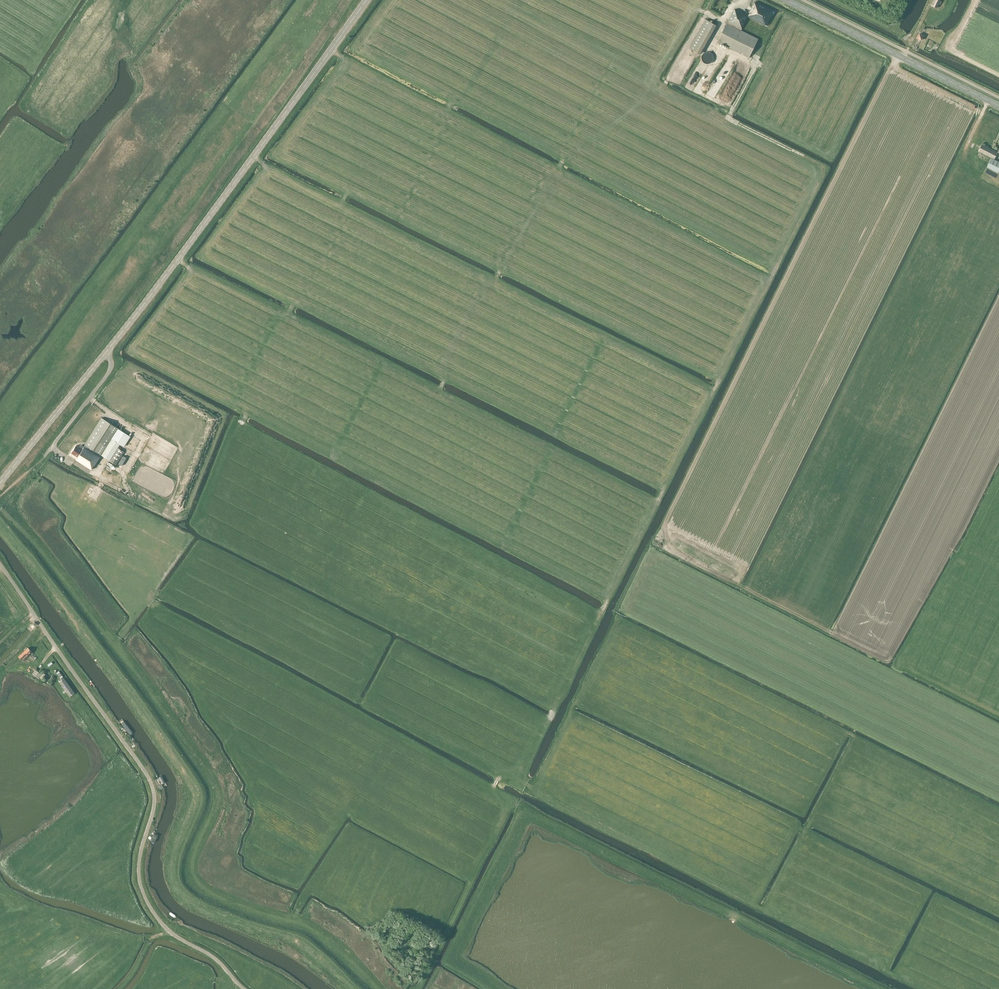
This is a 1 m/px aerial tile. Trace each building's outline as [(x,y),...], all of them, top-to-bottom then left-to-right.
[(766,26),(774,11),(755,2),(749,12),(750,12),(749,15),(748,17),(766,26)] [(759,39),(741,30),(748,17),(749,15),(739,10),(738,11),(734,9),(728,22),(727,23),(717,42),(749,57),(759,39)] [(706,19),(689,48),(700,54),(717,25),(706,19)] [(711,58),(711,57),(711,55),(711,54),(710,54),(709,52),(708,52),(707,52),(705,52),(703,53),(701,55),(701,56),(701,57),(701,58),(701,59),(702,60),(704,62),(705,62),(707,62),(708,62),(709,61),(710,60),(711,59),(711,58)] [(982,144),(978,151),(992,158),(994,159),(995,158),(998,152),(982,144)] [(987,167),(998,173),(998,171),(998,162),(994,159),(992,158),(987,167)] [(81,445),(80,447),(76,445),(71,453),(77,457),(76,460),(91,470),(94,466),(95,466),(100,457),(91,451),(92,449),(102,456),(101,458),(105,460),(107,457),(108,457),(109,456),(111,457),(110,461),(118,466),(126,454),(124,452),(115,446),(117,443),(112,439),(119,428),(101,417),(84,444),(85,445),(84,447),(81,445)] [(32,652),(27,647),(18,656),(22,660),(32,652)] [(31,674),(39,679),(42,674),(35,669),(31,674)] [(64,678),(59,682),(70,696),(74,693),(64,678)] [(406,930),(402,938),(408,940),(411,933),(406,930)]
